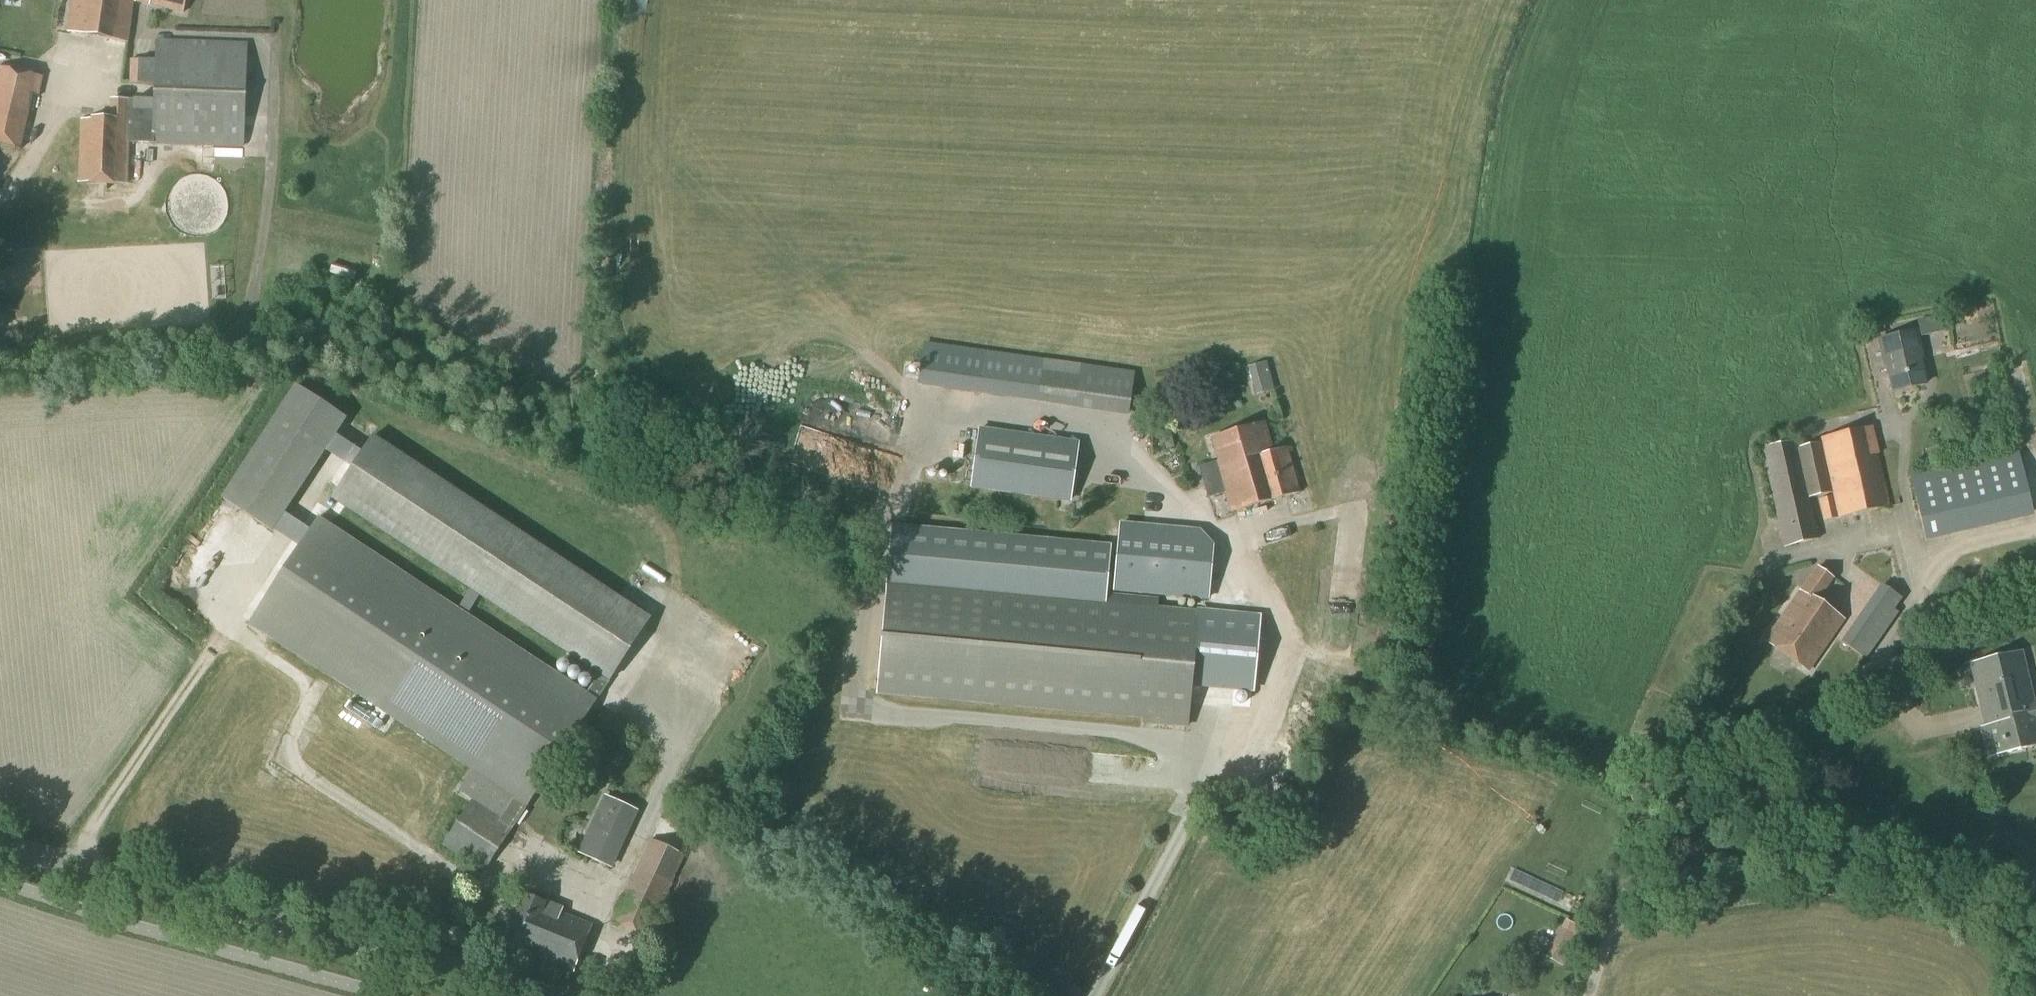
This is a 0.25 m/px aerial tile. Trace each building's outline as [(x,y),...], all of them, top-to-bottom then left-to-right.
[(67,32),(128,43),(133,3),(183,14),(187,0),(71,0),(67,32)] [(81,119),(77,182),(127,185),(128,164),(129,142),(143,143),(244,148),(245,95),(246,43),(155,39),(155,57),(139,57),(139,62),(131,62),(131,85),(153,86),(152,100),(125,99),(111,98),(110,118),(91,117),(91,120),(81,119)] [(43,77),(0,68),(0,145),(21,150),(30,108),(29,108),(31,95),(39,97),(43,77)] [(1925,385),(1919,358),(1922,358),(1916,332),(1879,340),(1885,367),(1887,367),(1893,392),(1925,385)] [(1127,414),(1134,374),(1045,360),(1039,400),(1127,414)] [(347,418),(295,385),(221,499),(272,532),(327,450),(352,467),(330,500),(599,677),(585,697),(317,519),(249,624),(471,771),(458,791),(471,800),(441,846),(483,873),(568,742),(648,620),(371,438),(363,450),(336,433),(347,418)] [(1272,452),(1264,423),(1210,439),(1217,461),(1198,467),(1207,498),(1226,493),(1231,512),(1299,493),(1286,448),(1272,452)] [(1890,505),(1873,427),(1821,438),(1822,443),(1799,448),(1798,440),(1761,448),(1783,548),(1819,540),(1808,499),(1832,493),(1833,497),(1819,501),(1823,522),(1890,505)] [(1079,444),(978,430),(970,491),(1070,505),(1079,444)] [(2030,472),(1995,481),(1997,489),(2006,487),(2008,496),(2034,489),(2030,472)] [(1927,512),(1931,535),(2035,519),(2035,494),(1927,512)] [(1213,546),(1200,531),(1120,523),(1113,593),(1208,601),(1213,546)] [(889,542),(875,695),(1142,720),(1141,725),(1187,729),(1198,611),(1157,607),(1158,598),(1106,594),(1109,562),(889,542)] [(1808,673),(1845,620),(1818,600),(1833,580),(1817,568),(1764,640),(1808,673)] [(1867,660),(1907,602),(1881,584),(1840,643),(1867,660)] [(2021,656),(1971,669),(1982,712),(1994,709),(1996,717),(2007,714),(2008,720),(2035,713),(2035,710),(2033,702),(2021,656)] [(1982,732),(1988,758),(2035,746),(2035,713),(2008,720),(2009,722),(2009,725),(1986,731),(1982,732)] [(1810,755),(1812,753),(1822,744),(1825,742),(1820,737),(1805,750),(1810,755)] [(612,870),(613,868),(639,811),(603,794),(577,853),(612,870)] [(647,940),(685,857),(649,839),(611,922),(647,940)] [(545,902),(524,894),(504,945),(524,954),(525,953),(573,973),(591,924),(561,912),(564,905),(546,898),(545,902)] [(1563,966),(1579,937),(1561,929),(1545,958),(1563,966)]
